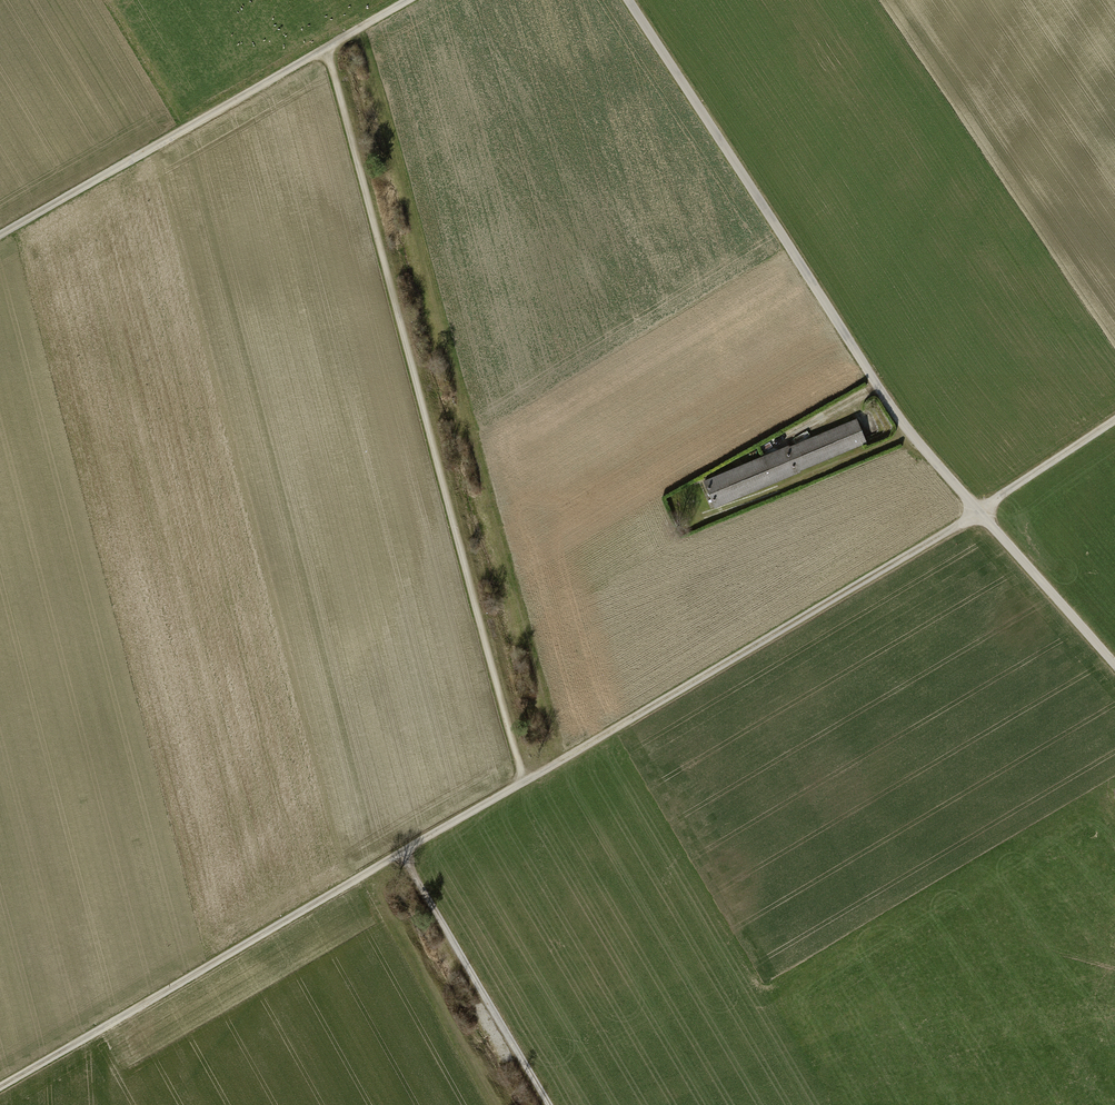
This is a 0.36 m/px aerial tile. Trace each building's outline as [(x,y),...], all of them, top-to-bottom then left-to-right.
[(851,420),(697,482),(706,507),(861,445),(851,420)]
